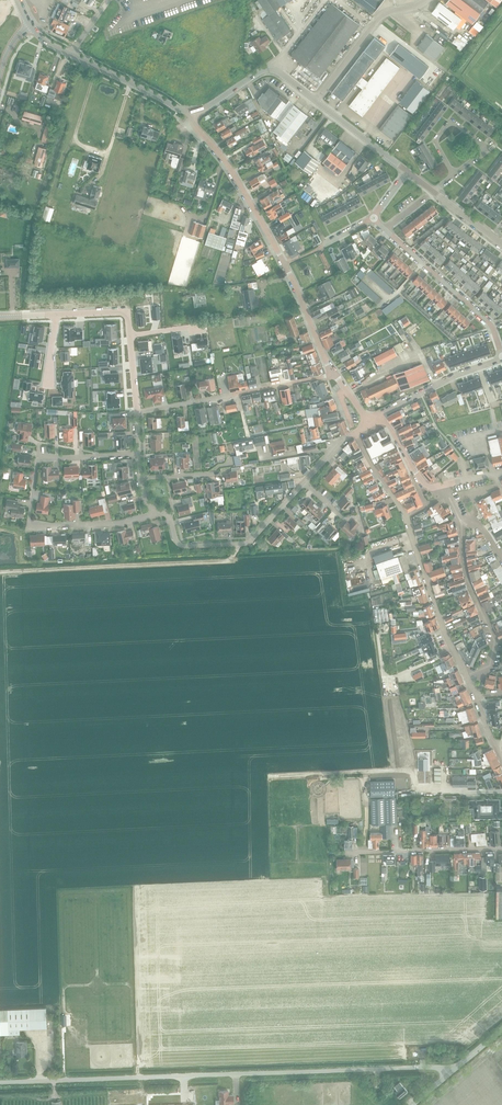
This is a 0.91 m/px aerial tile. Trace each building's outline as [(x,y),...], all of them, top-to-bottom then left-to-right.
[(281,6),(277,0),(258,0),(255,2),(259,8),(257,9),(263,18),(262,18),(277,40),(290,31),(275,9),(281,6)] [(372,13),(380,3),(382,0),(355,0),(372,13)] [(472,24),(480,13),(463,0),(448,0),(445,3),(472,24)] [(480,13),(488,3),(484,0),(464,0),(480,13)] [(431,12),(453,29),(461,19),(439,2),(431,12)] [(291,55),(319,76),(359,24),(332,3),(291,55)] [(60,34),(65,36),(70,25),(62,22),(63,21),(63,20),(69,8),(60,4),(51,25),(54,26),(52,30),(57,32),(56,33),(59,35),(60,34)] [(478,22),(482,25),(489,16),(485,13),(478,22)] [(395,30),(403,37),(406,33),(398,26),(395,30)] [(167,36),(170,38),(173,32),(164,29),(162,34),(153,31),(151,37),(164,42),(167,36)] [(417,47),(434,60),(444,47),(427,34),(417,47)] [(254,45),(250,47),(253,52),(257,49),(259,52),(266,47),(264,44),(270,41),(266,35),(260,38),(259,36),(252,41),(254,45)] [(458,49),(460,50),(467,41),(465,39),(463,41),(457,36),(452,42),(459,47),(458,49)] [(374,37),(332,92),(342,100),(369,66),(372,68),(375,64),(372,62),(385,46),(374,37)] [(429,67),(398,43),(389,55),(420,78),(429,67)] [(349,105),(362,115),(400,67),(387,57),(349,105)] [(18,64),(17,69),(18,69),(17,71),(27,74),(26,79),(32,81),(35,70),(31,69),(32,66),(28,64),(25,63),(24,63),(20,62),(19,64),(18,64)] [(37,81),(35,88),(40,90),(39,90),(46,92),(49,85),(46,84),(49,76),(44,75),(44,74),(42,73),(41,74),(40,73),(37,81)] [(66,82),(62,81),(62,80),(59,79),(59,80),(58,79),(54,89),(50,88),(47,95),(61,100),(64,93),(62,92),(66,82)] [(416,80),(399,102),(413,113),(430,90),(416,80)] [(280,122),(293,104),(279,93),(279,94),(269,86),(263,92),(258,98),(261,107),(266,110),(266,111),(280,122)] [(249,112),(256,107),(251,98),(246,101),(246,102),(245,103),(244,102),(235,108),(240,115),(248,109),(249,112)] [(455,111),(461,104),(454,98),(449,105),(455,111)] [(435,108),(442,114),(448,107),(441,101),(435,108)] [(300,138),(304,133),(299,130),(306,121),(304,119),(307,115),(293,104),(280,122),(273,130),(287,141),(293,133),(300,138)] [(379,129),(394,141),(413,116),(398,104),(379,129)] [(462,116),(467,109),(461,104),(455,111),(462,116)] [(437,120),(442,114),(435,108),(430,115),(437,120)] [(468,121),(474,114),(467,109),(462,116),(468,121)] [(22,118),(41,124),(43,116),(24,110),(22,118)] [(250,114),(252,119),(259,115),(257,110),(250,114)] [(475,126),(480,119),(474,114),(468,121),(475,126)] [(258,120),(262,131),(268,128),(264,115),(260,116),(261,119),(258,120)] [(306,121),(307,122),(307,123),(313,128),(317,123),(307,115),(304,119),(306,121)] [(432,127),(437,120),(430,115),(425,121),(432,127)] [(233,117),(230,119),(229,117),(225,119),(215,125),(218,131),(235,121),(233,117)] [(482,131),(487,124),(480,119),(475,126),(482,131)] [(427,133),(432,127),(425,121),(420,128),(427,133)] [(487,124),(482,131),(488,136),(494,129),(487,124)] [(41,140),(48,142),(52,128),(45,126),(41,140)] [(133,132),(134,132),(135,129),(132,128),(128,126),(126,135),(130,136),(131,135),(132,135),(133,132)] [(156,141),(159,131),(154,130),(154,129),(144,126),(142,131),(139,130),(137,134),(141,135),(140,136),(156,141)] [(232,131),(236,129),(234,126),(230,128),(229,127),(220,132),(224,138),(232,133),(232,131)] [(226,140),(230,146),(237,142),(236,139),(242,136),(240,133),(247,129),(245,126),(234,133),(236,135),(226,140)] [(418,130),(415,135),(418,137),(418,138),(416,141),(419,143),(422,140),(425,136),(427,133),(420,128),(418,130)] [(331,133),(330,133),(325,129),(320,135),(332,144),(337,138),(331,133)] [(253,154),(267,146),(263,140),(253,146),(253,145),(249,147),(249,149),(245,151),(248,155),(252,153),(253,154)] [(331,151),(347,163),(355,152),(339,140),(331,151)] [(177,143),(176,145),(168,143),(163,158),(168,160),(169,157),(172,158),(171,163),(171,164),(171,165),(172,166),(176,167),(175,169),(180,170),(182,165),(183,165),(185,159),(180,157),(183,145),(177,143)] [(421,154),(428,150),(424,143),(416,147),(421,154)] [(34,165),(42,167),(47,149),(39,146),(34,165)] [(319,150),(314,158),(304,150),(295,161),(311,174),(325,155),(319,150)] [(425,161),(432,157),(428,150),(421,154),(425,161)] [(322,162),(338,174),(346,164),(331,151),(322,162)] [(83,166),(98,171),(102,158),(89,154),(87,161),(85,160),(83,166)] [(269,160),(271,160),(273,158),(270,154),(266,156),(265,156),(263,156),(262,157),(261,156),(255,160),(258,165),(257,166),(264,162),(265,163),(269,160)] [(355,165),(363,172),(366,168),(365,167),(369,163),(361,157),(355,165)] [(432,157),(425,161),(429,169),(436,164),(432,157)] [(264,162),(257,166),(260,170),(261,169),(262,171),(272,165),(275,170),(280,168),(276,161),(273,163),(271,160),(269,160),(265,163),(264,162)] [(501,170),(501,164),(498,161),(493,167),(500,173),(501,170)] [(494,179),(500,173),(493,167),(487,174),(494,179)] [(193,186),(196,173),(190,171),(186,169),(185,171),(182,170),(180,177),(183,178),(183,180),(190,181),(189,185),(189,186),(192,186),(193,186)] [(352,169),(348,174),(352,177),(356,172),(352,169)] [(474,177),(481,182),(486,176),(479,170),(474,177)] [(379,176),(383,184),(391,180),(387,172),(379,176)] [(249,181),(253,187),(261,183),(260,181),(264,178),(262,174),(249,181)] [(376,187),(383,184),(379,176),(372,180),(376,187)] [(476,189),(481,182),(474,177),(469,184),(476,189)] [(268,181),(272,187),(277,184),(274,178),(268,181)] [(206,192),(213,193),(215,184),(200,180),(198,188),(196,187),(194,196),(204,199),(206,192)] [(369,191),(376,187),(372,180),(365,184),(369,191)] [(361,195),(369,191),(365,184),(357,188),(361,195)] [(471,195),(476,189),(469,184),(464,190),(471,195)] [(98,201),(97,201),(101,188),(93,185),(92,189),(90,195),(91,195),(90,198),(76,194),(74,201),(73,201),(73,202),(95,209),(98,201)] [(283,193),(280,195),(277,190),(269,194),(266,196),(260,199),(265,208),(275,203),(274,202),(277,201),(278,203),(283,200),(282,198),(285,196),(283,193)] [(466,202),(471,195),(464,190),(459,197),(466,202)] [(351,201),(355,208),(362,205),(358,197),(351,201)] [(224,210),(228,213),(233,204),(222,199),(217,210),(220,212),(222,208),(224,209),(224,210)] [(279,203),(266,211),(271,219),(278,215),(275,211),(278,209),(282,207),(285,205),(283,201),(279,203)] [(347,212),(355,208),(351,201),(343,205),(347,212)] [(483,213),(488,206),(481,201),(476,207),(483,213)] [(238,214),(239,215),(242,207),(236,205),(230,227),(238,229),(240,222),(236,221),(238,214)] [(340,216),(347,212),(343,205),(336,208),(340,216)] [(427,209),(433,216),(438,212),(433,205),(427,209)] [(41,219),(49,222),(54,209),(46,206),(41,219)] [(489,218),(495,211),(488,206),(483,213),(489,218)] [(333,220),(340,216),(336,208),(329,212),(333,220)] [(428,220),(433,216),(427,209),(422,213),(428,220)] [(289,211),(279,217),(282,221),(291,216),(289,211)] [(495,211),(489,218),(496,223),(501,216),(495,211)] [(325,224),(333,220),(329,212),(321,216),(325,224)] [(423,224),(428,220),(422,213),(417,217),(423,224)] [(295,215),(292,217),(297,225),(300,223),(295,215)] [(246,225),(247,225),(249,217),(243,216),(235,243),(244,245),(247,233),(244,232),(246,225)] [(418,228),(423,224),(417,217),(412,221),(418,228)] [(450,231),(455,224),(449,220),(444,227),(450,231)] [(190,233),(202,237),(206,225),(193,221),(190,233)] [(283,221),(273,227),(278,234),(283,231),(282,228),(285,226),(283,221)] [(413,232),(418,228),(412,221),(407,225),(413,232)] [(455,235),(460,229),(455,224),(450,231),(455,235)] [(290,229),(278,235),(282,241),(290,237),(288,234),(292,232),(298,229),(296,225),(290,229)] [(407,236),(413,232),(407,225),(402,229),(407,236)] [(461,239),(466,233),(460,229),(455,235),(461,239)] [(319,231),(314,233),(319,242),(324,240),(319,231)] [(209,232),(205,244),(222,250),(225,243),(226,238),(209,232)] [(371,250),(377,243),(375,241),(376,239),(370,233),(363,240),(370,246),(368,248),(371,250)] [(466,243),(471,237),(466,233),(461,239),(466,243)] [(471,247),(476,241),(471,237),(466,243),(471,247)] [(290,238),(283,243),(290,255),(291,258),(299,253),(292,242),(290,238)] [(252,244),(247,247),(251,254),(256,251),(255,250),(263,246),(260,239),(252,244)] [(424,250),(430,244),(425,239),(419,245),(424,250)] [(476,241),(471,247),(477,252),(482,245),(476,241)] [(345,247),(341,249),(346,260),(350,257),(350,258),(355,255),(357,254),(358,254),(360,253),(358,248),(355,242),(352,244),(352,243),(345,247)] [(430,244),(424,250),(429,255),(435,248),(437,246),(432,242),(430,244)] [(377,243),(371,250),(378,256),(379,254),(382,257),(388,250),(382,244),(380,246),(377,243)] [(434,259),(440,253),(435,248),(429,255),(434,259)] [(484,262),(492,253),(486,248),(481,255),(484,257),(482,261),(484,262)] [(362,255),(364,259),(370,252),(367,249),(362,255)] [(440,253),(434,259),(440,264),(445,257),(442,255),(444,253),(441,251),(440,253)] [(319,254),(326,268),(330,266),(323,252),(319,254)] [(393,263),(398,257),(393,252),(388,259),(393,263)] [(484,262),(483,264),(486,266),(488,264),(487,263),(488,262),(489,261),(492,263),(497,257),(492,253),(486,260),(484,262)] [(267,265),(265,266),(263,261),(268,258),(266,255),(257,260),(257,261),(252,265),(257,275),(260,273),(261,274),(269,269),(267,265)] [(397,268),(403,261),(398,257),(393,263),(397,268)] [(347,270),(341,258),(336,260),(342,272),(347,270)] [(7,260),(7,266),(7,267),(8,267),(19,266),(19,267),(19,266),(19,259),(18,259),(7,259),(7,260)] [(449,270),(455,264),(450,259),(444,265),(449,270)] [(402,272),(408,266),(403,261),(397,268),(402,272)] [(454,275),(460,268),(455,264),(449,270),(454,275)] [(485,271),(484,273),(487,275),(488,274),(493,267),(490,265),(485,271)] [(408,266),(402,272),(407,276),(413,270),(408,266)] [(460,268),(454,275),(459,279),(465,273),(467,271),(462,267),(460,269),(460,268)] [(488,274),(487,275),(489,277),(490,275),(495,269),(493,267),(488,274)] [(464,284),(470,278),(465,273),(459,279),(464,284)] [(416,287),(423,279),(418,275),(412,281),(417,285),(415,287),(416,287)] [(393,282),(391,284),(395,288),(397,286),(395,283),(397,281),(397,282),(400,278),(398,276),(393,282)] [(469,288),(475,282),(470,278),(464,284),(469,288)] [(422,290),(428,283),(423,279),(416,287),(417,289),(419,287),(422,290)] [(484,286),(488,289),(493,283),(489,280),(484,286)] [(257,299),(255,299),(253,289),(258,288),(256,281),(248,283),(249,289),(244,290),(247,308),(258,306),(257,299)] [(325,298),(335,293),(328,281),(318,286),(322,293),(319,295),(321,300),(325,298)] [(475,282),(469,288),(475,293),(480,287),(475,282)] [(427,294),(432,288),(428,283),(422,290),(427,294)] [(348,290),(352,297),(358,293),(354,287),(348,290)] [(432,298),(437,292),(432,288),(427,294),(432,298)] [(190,292),(191,308),(206,307),(205,291),(190,292)] [(482,302),(488,296),(482,291),(477,297),(482,302)] [(436,303),(442,296),(437,292),(432,298),(429,302),(431,304),(434,301),(436,303)] [(442,296),(436,303),(441,307),(447,301),(442,296)] [(493,300),(492,300),(488,296),(482,302),(487,306),(493,300)] [(492,311),(497,305),(494,302),(496,300),(494,298),(492,300),(493,300),(487,306),(492,311)] [(420,311),(425,306),(423,307),(422,307),(420,306),(421,305),(421,304),(423,302),(421,301),(418,304),(416,307),(420,311)] [(311,313),(313,318),(317,316),(326,311),(325,311),(327,310),(332,308),(330,304),(323,307),(320,309),(320,308),(315,311),(311,313)] [(450,315),(455,308),(450,304),(445,310),(450,315)] [(492,311),(497,316),(501,310),(501,309),(497,305),(492,311)] [(327,310),(331,319),(340,315),(336,306),(332,308),(327,310)] [(362,308),(356,311),(360,317),(365,314),(362,308)] [(455,319),(460,313),(455,308),(450,315),(455,319)] [(144,311),(136,312),(137,325),(146,324),(144,311)] [(328,316),(326,311),(317,316),(319,320),(328,316)] [(459,323),(465,317),(460,313),(455,319),(459,323)] [(291,335),(292,336),(299,333),(293,316),(285,319),(290,330),(282,333),(279,325),(273,327),(278,339),(286,336),(287,337),(291,335)] [(402,327),(410,323),(406,316),(400,319),(398,320),(402,327)] [(465,317),(459,323),(464,328),(470,322),(465,317)] [(106,340),(100,340),(101,346),(110,346),(109,340),(109,338),(116,338),(116,324),(106,325),(105,325),(105,338),(106,338),(106,340)] [(44,328),(35,326),(34,333),(29,333),(28,343),(39,344),(39,340),(42,341),(44,328)] [(74,331),(74,326),(65,327),(65,340),(75,340),(75,339),(83,338),(83,330),(74,331)] [(319,333),(322,338),(338,330),(337,327),(332,330),(331,328),(319,333)] [(299,340),(300,343),(311,339),(307,331),(299,334),(301,339),(299,340)] [(321,338),(325,349),(334,345),(329,335),(321,338)] [(181,337),(173,338),(175,351),(183,350),(184,354),(188,354),(187,345),(183,345),(181,337)] [(197,343),(191,343),(192,350),(204,348),(204,346),(208,346),(207,337),(197,339),(197,343)] [(152,350),(151,340),(138,341),(139,351),(152,350)] [(332,349),(334,354),(344,349),(342,346),(345,345),(343,340),(335,344),(336,346),(332,349)] [(349,347),(351,351),(361,345),(359,341),(349,347)] [(394,346),(397,353),(404,350),(400,342),(394,346)] [(304,353),(315,349),(312,343),(302,347),(303,350),(300,351),(301,354),(304,353)] [(487,343),(480,346),(484,356),(491,354),(487,343)] [(480,346),(473,348),(477,359),(484,356),(480,346)] [(28,347),(28,352),(31,352),(29,364),(39,366),(41,354),(35,353),(36,349),(28,347)] [(373,358),(377,365),(397,355),(393,347),(373,358)] [(473,348),(467,350),(470,361),(477,359),(473,348)] [(109,360),(99,360),(99,367),(108,367),(108,362),(109,362),(109,363),(118,363),(117,349),(109,349),(109,360)] [(338,353),(342,361),(350,356),(346,349),(338,353)] [(467,350),(460,353),(463,363),(470,361),(467,350)] [(308,353),(305,354),(307,359),(310,358),(317,356),(315,351),(308,353)] [(360,357),(362,361),(371,357),(369,353),(360,357)] [(460,353),(453,355),(457,366),(463,363),(460,353)] [(453,355),(446,357),(449,368),(457,366),(453,355)] [(307,359),(307,360),(309,365),(312,363),(319,361),(317,356),(307,359)] [(151,358),(140,359),(142,372),(152,371),(151,358)] [(357,359),(354,361),(353,358),(345,362),(348,368),(356,364),(359,362),(357,359)] [(368,359),(375,371),(377,369),(370,358),(368,359)] [(436,370),(437,373),(446,368),(442,361),(430,367),(433,372),(436,370)] [(312,370),(321,367),(319,362),(310,365),(312,370)] [(399,387),(400,389),(429,379),(422,363),(393,374),(394,377),(366,390),(365,389),(361,391),(366,403),(399,387)] [(250,372),(249,366),(245,367),(249,388),(258,386),(256,380),(256,381),(255,377),(251,378),(250,376),(251,376),(250,372)] [(362,367),(360,369),(358,366),(350,370),(355,380),(363,376),(362,373),(364,372),(362,367)] [(278,373),(274,374),(273,367),(268,368),(272,383),(280,382),(279,376),(278,373)] [(308,371),(306,372),(307,376),(313,375),(313,376),(323,372),(321,367),(312,370),(308,371)] [(110,370),(103,370),(103,374),(105,374),(106,382),(119,382),(118,373),(110,373),(110,370)] [(62,396),(53,396),(53,405),(63,405),(62,400),(67,400),(67,397),(73,397),(73,391),(74,390),(74,375),(72,375),(72,371),(63,372),(64,380),(61,380),(61,386),(64,386),(64,397),(62,397),(62,396)] [(494,371),(487,374),(491,384),(498,382),(494,371)] [(244,380),(243,377),(238,378),(237,374),(227,376),(230,392),(248,388),(246,380),(244,380)] [(360,380),(362,383),(368,379),(367,379),(371,376),(369,374),(366,376),(360,380)] [(480,377),(473,379),(476,390),(483,387),(480,377)] [(207,390),(215,388),(213,378),(205,380),(205,381),(199,382),(200,389),(207,388),(207,390)] [(473,379),(466,381),(470,392),(476,390),(473,379)] [(24,380),(23,389),(24,389),(23,398),(28,399),(28,400),(33,401),(32,404),(37,405),(37,402),(41,402),(42,402),(43,398),(44,398),(44,395),(43,395),(44,394),(29,391),(29,392),(29,390),(30,390),(31,382),(24,380)] [(324,382),(319,384),(318,380),(311,382),(314,389),(316,388),(319,396),(328,393),(324,382)] [(466,381),(459,384),(463,394),(470,392),(466,381)] [(176,385),(178,396),(186,395),(184,384),(176,385)] [(154,402),(161,401),(160,395),(164,394),(163,387),(144,390),(146,398),(151,397),(153,398),(154,402)] [(289,388),(280,389),(283,404),(292,402),(289,388)] [(270,390),(262,392),(264,402),(265,407),(265,408),(270,407),(269,401),(275,400),(275,397),(276,397),(274,389),(270,390)] [(107,398),(106,398),(107,407),(120,407),(120,397),(115,397),(115,391),(107,392),(107,398)] [(435,391),(429,394),(433,403),(430,405),(433,411),(437,409),(435,406),(441,403),(435,391)] [(460,393),(456,395),(454,391),(449,394),(450,394),(442,398),(445,405),(454,401),(453,401),(458,398),(461,405),(464,404),(460,393)] [(265,407),(264,402),(261,403),(260,399),(261,398),(260,392),(252,394),(257,416),(260,415),(258,404),(261,404),(261,408),(265,407)] [(242,396),(246,415),(249,414),(248,410),(249,410),(248,403),(252,403),(250,394),(242,396)] [(316,403),(312,404),(313,408),(317,407),(320,406),(324,405),(324,406),(327,405),(335,402),(333,397),(324,401),(316,404),(316,403)] [(272,403),(275,412),(280,410),(276,401),(272,403)] [(313,408),(305,409),(307,417),(313,416),(322,415),(321,410),(325,408),(325,410),(326,409),(327,410),(329,410),(336,407),(335,402),(327,405),(324,406),(324,405),(320,406),(317,407),(313,408)] [(225,405),(227,412),(237,410),(236,403),(225,405)] [(215,423),(222,421),(219,405),(213,406),(212,407),(207,408),(210,420),(215,419),(215,423)] [(204,407),(195,409),(198,422),(206,421),(204,407)] [(395,412),(387,416),(390,422),(392,421),(402,416),(405,414),(404,412),(401,413),(400,410),(395,412)] [(313,416),(307,417),(309,426),(311,426),(315,425),(316,425),(323,423),(323,420),(329,419),(338,417),(337,412),(333,413),(322,415),(313,416)] [(125,417),(119,417),(119,413),(109,413),(109,422),(113,422),(114,427),(118,427),(118,428),(121,428),(121,427),(126,426),(125,417)] [(188,423),(185,423),(184,416),(177,416),(178,426),(182,426),(182,428),(185,428),(185,430),(189,430),(188,423)] [(402,416),(392,421),(395,428),(405,423),(404,419),(402,416)] [(45,424),(45,437),(54,436),(54,424),(57,424),(57,417),(53,417),(54,423),(45,424)] [(157,419),(154,419),(154,417),(148,418),(149,428),(156,427),(161,427),(161,418),(157,418),(157,419)] [(335,423),(329,425),(332,434),(339,430),(341,434),(349,431),(345,419),(343,420),(342,420),(336,423),(335,423)] [(19,422),(16,422),(15,427),(18,428),(17,433),(20,433),(19,440),(27,442),(28,434),(30,435),(32,424),(19,422)] [(400,434),(417,426),(416,422),(411,425),(410,423),(397,429),(400,434)] [(311,428),(310,428),(312,437),(319,435),(316,425),(315,425),(311,426),(311,428)] [(414,429),(400,435),(403,441),(418,434),(422,433),(426,431),(423,425),(414,429)] [(64,431),(60,432),(60,437),(64,437),(64,440),(73,440),(73,431),(73,428),(64,428),(64,431)] [(387,434),(384,428),(378,431),(376,432),(370,435),(368,436),(362,439),(366,447),(366,448),(371,459),(395,447),(392,441),(389,435),(388,436),(387,434)] [(94,432),(83,433),(83,431),(79,431),(80,438),(83,438),(83,444),(94,444),(94,432)] [(116,435),(117,448),(126,448),(125,442),(126,442),(126,434),(116,435)] [(151,449),(161,449),(161,438),(162,438),(162,434),(152,434),(152,438),(150,438),(151,443),(151,449)] [(266,443),(265,438),(267,437),(268,437),(267,435),(265,436),(254,438),(255,446),(266,443)] [(418,435),(403,442),(406,449),(415,445),(418,443),(417,439),(420,438),(418,435)] [(425,443),(431,439),(429,435),(423,438),(425,443)] [(498,437),(488,440),(492,457),(491,457),(493,465),(501,463),(501,436),(498,437)] [(348,443),(342,449),(344,450),(347,453),(352,450),(354,454),(361,451),(356,442),(355,439),(348,443)] [(245,441),(247,449),(254,448),(252,440),(245,441)] [(269,443),(271,453),(285,451),(283,440),(269,443)] [(242,450),(247,449),(245,441),(235,443),(236,449),(235,449),(236,455),(233,455),(235,466),(242,465),(240,458),(247,457),(246,453),(243,454),(242,450)] [(307,450),(307,451),(317,449),(316,444),(302,447),(303,447),(297,448),(298,452),(304,451),(307,450)] [(419,451),(421,450),(419,447),(414,449),(413,446),(406,449),(411,456),(419,451)] [(443,451),(446,455),(453,450),(450,446),(443,451)] [(392,456),(399,453),(396,447),(382,454),(384,458),(391,455),(392,456)] [(416,465),(427,458),(421,450),(419,451),(411,456),(416,465)] [(353,456),(355,461),(364,456),(361,451),(353,456)] [(458,457),(453,451),(450,454),(455,460),(458,457)] [(181,468),(189,467),(188,461),(189,461),(189,453),(184,454),(184,457),(176,457),(177,466),(181,465),(181,468)] [(391,464),(402,459),(399,453),(392,456),(388,458),(390,461),(385,464),(385,465),(386,467),(388,466),(391,464)] [(168,461),(164,462),(164,458),(167,458),(167,454),(155,455),(155,458),(150,458),(151,469),(154,469),(154,470),(158,470),(158,469),(168,468),(168,461)] [(18,464),(29,466),(30,456),(19,455),(18,464)] [(308,455),(287,458),(288,464),(294,463),(297,462),(296,460),(296,459),(300,458),(300,462),(302,462),(303,469),(301,471),(305,475),(310,470),(306,466),(306,464),(309,464),(308,455)] [(485,467),(489,466),(486,455),(470,459),(470,462),(473,461),(473,462),(475,461),(476,466),(477,467),(484,465),(485,467)] [(427,458),(416,465),(420,471),(432,463),(429,458),(427,458)] [(397,469),(405,466),(402,459),(391,464),(388,466),(389,468),(395,466),(397,469)] [(378,470),(381,469),(382,468),(384,467),(382,464),(384,463),(382,460),(378,462),(374,464),(378,470)] [(437,468),(440,466),(437,461),(435,463),(427,468),(422,472),(430,481),(435,477),(429,470),(436,466),(437,468)] [(128,466),(121,467),(121,462),(114,463),(114,472),(117,472),(118,477),(128,477),(128,466)] [(359,470),(360,472),(363,471),(367,469),(363,462),(356,465),(359,470)] [(89,477),(96,476),(96,464),(88,465),(88,470),(87,470),(83,470),(83,476),(89,476),(89,477)] [(64,467),(65,477),(79,476),(78,466),(64,467)] [(225,474),(226,481),(237,480),(236,470),(240,470),(239,466),(231,467),(232,471),(230,471),(230,473),(225,474)] [(400,476),(407,472),(405,466),(397,469),(392,471),(394,475),(399,473),(400,476)] [(59,470),(51,470),(51,467),(43,467),(43,479),(52,479),(59,478),(59,477),(59,470)] [(342,469),(339,472),(334,468),(325,478),(332,484),(339,476),(343,480),(347,474),(342,469)] [(369,469),(360,474),(365,484),(366,483),(368,488),(377,484),(374,479),(369,469)] [(17,472),(16,472),(13,472),(12,481),(14,481),(13,487),(14,487),(14,488),(18,488),(18,487),(25,488),(26,479),(22,478),(23,473),(17,472)] [(401,482),(410,478),(407,472),(400,476),(386,482),(390,488),(393,486),(393,484),(397,482),(396,480),(399,479),(401,482)] [(410,494),(416,491),(410,478),(401,482),(403,485),(401,486),(398,488),(398,489),(396,490),(393,486),(390,488),(399,500),(410,494)] [(185,481),(173,484),(175,493),(184,490),(185,493),(190,492),(189,488),(187,488),(185,481)] [(265,486),(266,494),(273,493),(283,492),(282,490),(287,489),(286,481),(281,482),(282,483),(273,484),(265,486)] [(116,485),(119,495),(124,494),(124,493),(131,491),(129,482),(116,485)] [(219,482),(214,483),(214,482),(207,483),(207,487),(206,488),(206,492),(208,492),(209,495),(215,495),(215,496),(220,495),(219,482)] [(377,484),(368,488),(370,492),(371,492),(373,494),(372,495),(376,500),(379,498),(379,499),(386,494),(382,488),(380,489),(379,487),(377,484)] [(255,487),(257,498),(259,497),(264,496),(263,486),(255,487)] [(344,492),(347,495),(353,489),(350,486),(344,492)] [(495,500),(501,497),(501,493),(500,489),(491,493),(495,500)] [(412,501),(403,506),(407,512),(422,504),(419,498),(416,491),(410,494),(409,495),(412,501)] [(107,496),(109,502),(118,500),(117,494),(107,496)] [(49,504),(48,504),(49,496),(41,495),(40,501),(41,501),(41,503),(37,503),(36,512),(48,513),(49,504)] [(492,495),(484,498),(477,502),(486,518),(488,517),(492,524),(491,524),(493,528),(501,524),(501,518),(492,495)] [(338,504),(344,510),(351,502),(345,496),(338,504)] [(178,506),(180,515),(190,512),(189,506),(193,506),(190,497),(182,499),(183,504),(178,506)] [(91,514),(92,516),(104,513),(103,508),(107,507),(105,498),(98,499),(100,505),(89,507),(90,510),(89,510),(90,514),(91,514)] [(309,512),(316,504),(311,500),(309,502),(306,498),(299,505),(303,509),(304,508),(309,512)] [(11,515),(23,517),(24,507),(17,506),(18,501),(7,499),(6,508),(12,509),(11,515)] [(64,512),(65,518),(75,517),(74,511),(79,510),(79,500),(72,500),(72,504),(64,504),(64,508),(63,509),(62,510),(62,511),(63,512),(64,512)] [(134,502),(127,504),(126,500),(119,502),(120,506),(124,505),(125,512),(136,509),(134,502)] [(430,508),(427,510),(432,517),(434,516),(436,514),(437,513),(443,508),(439,502),(432,506),(429,507),(430,508)] [(316,504),(309,512),(313,516),(312,517),(316,520),(322,514),(319,510),(321,508),(316,504)] [(378,508),(374,510),(377,516),(381,515),(383,519),(390,516),(387,509),(388,509),(386,505),(378,508)] [(438,522),(438,523),(448,520),(446,516),(452,513),(449,506),(439,512),(436,514),(434,516),(435,519),(437,522),(438,522)] [(186,529),(187,532),(201,528),(198,519),(204,518),(203,513),(193,516),(194,520),(185,522),(185,525),(185,526),(185,528),(186,529)] [(236,521),(237,532),(245,531),(245,525),(249,525),(249,515),(244,515),(245,521),(236,521)] [(298,519),(296,522),(289,516),(284,522),(291,529),(297,523),(301,527),(304,524),(298,519)] [(231,522),(230,522),(230,520),(227,521),(227,522),(218,523),(218,531),(219,531),(220,532),(223,532),(223,531),(231,531),(231,522)] [(356,530),(355,528),(358,524),(354,520),(350,524),(347,522),(341,528),(351,536),(356,530)] [(446,529),(454,527),(451,521),(438,525),(439,528),(443,527),(444,530),(446,529)] [(316,528),(319,531),(324,525),(321,522),(316,528)] [(158,526),(152,527),(151,523),(141,525),(143,533),(149,531),(152,541),(161,539),(158,526)] [(493,528),(495,531),(494,531),(499,539),(500,539),(501,538),(501,524),(493,528)] [(324,535),(330,540),(337,531),(330,525),(326,530),(328,531),(324,535)] [(447,533),(438,536),(439,539),(458,533),(456,527),(454,527),(446,529),(447,533)] [(284,531),(281,533),(277,529),(268,539),(275,545),(284,536),(286,538),(289,536),(284,531)] [(415,531),(417,538),(423,535),(421,529),(415,531)] [(132,530),(126,532),(125,530),(117,532),(120,542),(128,540),(128,539),(134,537),(132,530)] [(109,533),(102,533),(102,531),(96,531),(97,545),(103,544),(110,543),(109,533)] [(88,533),(85,533),(85,532),(73,532),(73,541),(85,540),(85,545),(89,545),(88,533)] [(30,536),(31,545),(45,544),(44,534),(37,534),(37,535),(30,536)] [(443,539),(442,539),(443,543),(446,542),(447,546),(458,543),(458,534),(450,537),(443,539)] [(475,538),(465,539),(466,546),(466,551),(476,550),(476,547),(479,546),(479,549),(477,549),(476,550),(477,554),(481,554),(484,552),(491,550),(489,546),(483,536),(482,534),(476,535),(476,538),(475,538)] [(58,535),(53,535),(53,544),(58,544),(58,545),(62,545),(62,544),(67,544),(66,535),(60,535),(60,537),(58,537),(58,535)] [(429,553),(432,552),(432,551),(433,550),(431,542),(418,546),(421,554),(428,552),(429,553)] [(446,554),(459,551),(458,545),(445,548),(446,554)] [(476,550),(466,551),(466,553),(466,556),(467,561),(476,558),(477,558),(477,554),(476,550)] [(452,564),(460,561),(459,551),(446,554),(441,556),(442,556),(438,557),(439,562),(442,561),(443,564),(446,563),(451,561),(452,564)] [(404,553),(376,563),(381,577),(409,568),(404,553)] [(489,563),(496,560),(494,556),(494,557),(493,553),(486,556),(485,557),(487,560),(489,564),(489,563)] [(427,571),(429,571),(434,569),(430,560),(424,563),(427,571)] [(490,570),(493,569),(500,565),(496,560),(489,563),(491,566),(488,567),(490,570)] [(456,572),(462,571),(460,561),(452,564),(449,564),(452,572),(455,571),(456,572)] [(478,568),(480,567),(479,562),(468,566),(469,571),(478,568)] [(500,565),(493,569),(495,572),(498,576),(495,577),(499,584),(501,583),(501,584),(501,569),(500,565)] [(446,574),(444,569),(443,566),(434,569),(429,571),(432,579),(446,574)] [(470,575),(479,572),(478,570),(484,568),(483,566),(480,567),(478,568),(469,571),(470,575)] [(411,578),(419,575),(417,568),(409,570),(409,569),(405,571),(406,573),(409,572),(411,578)] [(454,580),(464,577),(462,571),(456,572),(448,574),(448,575),(446,576),(446,578),(448,579),(450,579),(449,577),(453,576),(454,580)] [(479,572),(470,575),(471,580),(480,576),(479,572)] [(475,588),(486,583),(487,582),(483,574),(480,576),(471,580),(475,588)] [(419,575),(411,578),(414,585),(422,583),(419,575)] [(455,586),(465,582),(464,577),(454,580),(449,582),(450,587),(455,586)] [(462,592),(467,590),(467,588),(465,582),(455,586),(450,587),(447,588),(448,592),(453,591),(453,594),(462,590),(462,592)] [(435,592),(443,589),(441,590),(438,583),(432,585),(435,592)] [(486,583),(475,588),(478,595),(488,591),(489,591),(486,583)] [(417,595),(425,592),(422,585),(412,588),(414,595),(417,595)] [(467,590),(462,592),(457,594),(463,607),(473,603),(471,598),(467,590)] [(488,591),(478,595),(481,601),(487,598),(488,601),(492,599),(493,602),(497,601),(501,599),(499,594),(494,596),(491,598),(488,591)] [(425,592),(417,595),(420,602),(428,600),(425,592)] [(493,602),(492,599),(488,601),(487,598),(481,601),(485,610),(486,609),(492,607),(495,605),(498,604),(497,601),(493,602)] [(421,613),(433,609),(431,604),(423,607),(424,609),(422,610),(421,609),(418,610),(418,611),(419,614),(421,613)] [(376,619),(389,618),(387,605),(375,606),(376,619)] [(474,605),(464,610),(465,612),(467,617),(468,616),(477,612),(478,612),(474,605)] [(458,621),(453,623),(455,627),(466,621),(469,619),(471,625),(480,620),(477,612),(468,616),(467,617),(458,621)] [(424,626),(437,621),(435,616),(428,619),(428,621),(423,623),(422,619),(416,620),(417,625),(421,625),(422,627),(424,626)] [(500,619),(496,621),(492,623),(496,631),(495,631),(498,637),(501,636),(501,622),(500,619)] [(437,621),(424,626),(425,629),(426,631),(431,629),(439,626),(437,621)] [(475,639),(479,648),(488,643),(485,638),(486,637),(483,630),(480,631),(481,636),(475,639)] [(422,640),(424,645),(433,641),(431,635),(426,637),(425,634),(417,637),(419,641),(422,640)] [(476,656),(479,648),(475,639),(472,646),(469,652),(476,656)] [(476,656),(469,652),(462,640),(455,644),(458,650),(461,655),(462,655),(463,657),(464,658),(465,660),(465,661),(472,665),(476,656)] [(434,641),(433,641),(424,645),(421,646),(424,652),(427,651),(436,647),(436,646),(436,647),(433,641),(434,641)] [(439,652),(436,647),(427,651),(430,656),(432,655),(433,658),(436,656),(435,654),(439,652)] [(443,671),(448,668),(450,668),(449,666),(455,663),(452,655),(450,656),(449,653),(440,656),(442,660),(443,659),(444,662),(440,664),(440,665),(435,667),(438,673),(443,671)] [(444,682),(460,675),(458,669),(451,672),(448,674),(450,676),(443,679),(444,682)] [(413,675),(416,681),(423,678),(420,672),(413,675)] [(444,682),(441,684),(442,688),(446,686),(446,687),(455,682),(456,684),(463,681),(460,675),(454,678),(444,682)] [(484,685),(493,687),(496,676),(489,675),(488,677),(486,677),(484,685)] [(456,700),(469,694),(466,688),(459,691),(461,694),(455,697),(454,695),(450,697),(452,700),(456,700)] [(469,694),(456,700),(458,706),(472,700),(469,694)] [(489,710),(489,712),(495,711),(495,709),(496,709),(495,705),(499,705),(499,700),(489,701),(489,703),(485,704),(486,710),(489,710)] [(466,709),(457,712),(458,717),(462,716),(468,714),(475,712),(473,706),(466,708),(466,709)] [(462,716),(458,717),(459,720),(461,720),(462,723),(470,721),(477,719),(475,712),(468,714),(462,716)] [(466,732),(479,728),(478,722),(464,726),(466,732)] [(479,728),(466,732),(467,735),(471,734),(473,734),(474,737),(481,735),(479,728)] [(488,760),(496,756),(493,749),(483,754),(484,756),(482,757),(484,761),(488,760)] [(477,759),(481,759),(481,758),(477,750),(470,754),(473,759),(477,759)] [(472,766),(485,764),(486,766),(489,765),(491,764),(492,767),(500,763),(496,756),(488,760),(484,761),(481,761),(481,759),(477,759),(473,759),(471,759),(472,766)] [(427,759),(419,759),(418,770),(427,770),(427,759)] [(495,775),(501,771),(501,768),(500,765),(493,768),(495,772),(492,773),(493,776),(495,775)] [(434,783),(441,783),(441,768),(434,768),(431,768),(431,776),(430,776),(430,783),(434,783)] [(475,776),(467,776),(452,776),(453,786),(475,785),(475,780),(475,776)] [(484,779),(488,789),(489,789),(489,788),(492,787),(493,787),(489,777),(484,779)] [(395,797),(387,797),(387,795),(394,795),(394,780),(370,780),(371,796),(383,796),(383,798),(371,798),(371,821),(371,824),(381,824),(381,832),(370,832),(370,839),(368,839),(368,847),(378,847),(378,838),(390,837),(390,824),(396,824),(395,797)] [(499,810),(499,799),(469,800),(469,807),(474,807),(474,817),(501,817),(501,810),(499,810)] [(471,825),(471,823),(474,823),(474,822),(465,822),(466,833),(472,832),(471,825)] [(429,827),(425,827),(426,829),(426,835),(426,846),(429,846),(438,846),(437,834),(431,834),(431,831),(429,831),(429,827)] [(501,844),(500,830),(490,831),(491,845),(501,844)] [(461,835),(464,835),(464,831),(458,831),(458,835),(456,835),(456,837),(450,837),(450,845),(454,845),(464,845),(464,837),(461,837),(461,835)] [(478,845),(486,844),(485,833),(471,834),(472,841),(477,841),(478,845)] [(438,834),(438,846),(446,846),(446,844),(449,844),(449,834),(438,834)] [(352,842),(352,839),(345,839),(345,842),(341,842),(341,846),(345,846),(345,848),(353,848),(352,842)] [(475,866),(475,862),(475,858),(480,858),(480,852),(467,853),(467,862),(468,866),(475,866)] [(459,863),(467,862),(467,853),(453,853),(453,869),(458,869),(458,859),(459,859),(459,863)] [(435,855),(435,865),(450,865),(450,854),(435,855)] [(386,863),(395,863),(395,855),(383,855),(383,861),(386,861),(386,863)] [(336,860),(337,869),(350,868),(350,859),(336,860)] [(20,1034),(19,1029),(47,1028),(46,1007),(0,1009),(0,1035),(20,1034)] [(17,1042),(17,1056),(26,1055),(26,1042),(17,1042)] [(369,1082),(372,1086),(378,1081),(375,1078),(369,1082)] [(395,1092),(400,1098),(408,1091),(400,1082),(394,1087),(397,1090),(395,1092)] [(233,1094),(229,1094),(229,1090),(219,1091),(219,1104),(229,1104),(229,1103),(234,1103),(233,1094)]
